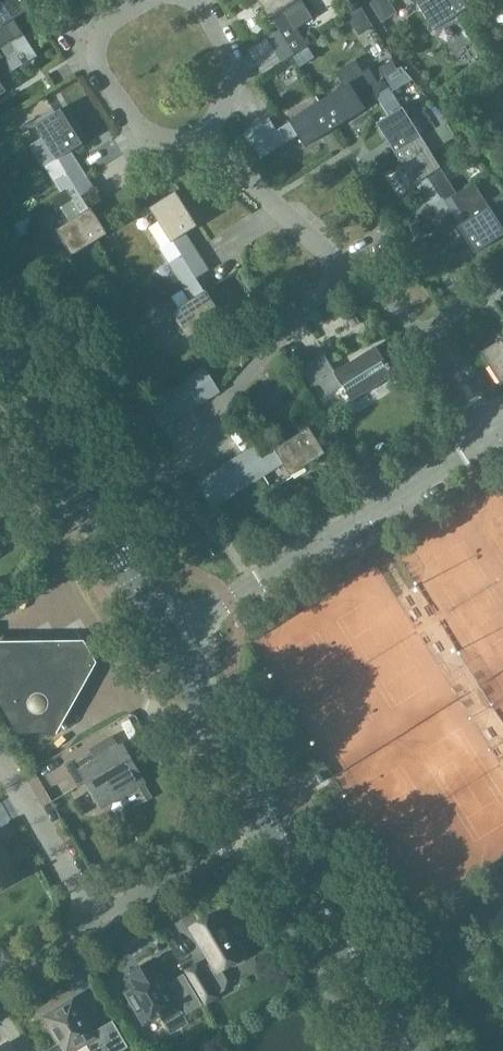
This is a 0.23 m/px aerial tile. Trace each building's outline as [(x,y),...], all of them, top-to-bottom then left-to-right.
[(5,61),(30,45),(14,20),(35,7),(30,0),(0,0),(0,53),(5,61)] [(275,51),(300,35),(307,47),(308,46),(296,30),(313,19),(300,0),(258,0),(270,19),(272,18),(280,31),(267,39),(275,51)] [(370,3),(382,23),(396,14),(387,0),(374,0),(370,3)] [(421,2),(417,5),(433,31),(468,9),(463,0),(420,0),(421,2)] [(300,35),(275,51),(282,62),(307,47),(300,35)] [(385,51),(376,39),(365,47),(374,60),(385,51)] [(37,57),(30,45),(5,61),(0,53),(0,80),(37,57)] [(315,59),(307,47),(291,57),(299,69),(315,59)] [(378,100),(379,100),(377,96),(389,88),(383,80),(378,83),(369,69),(362,73),(356,61),(336,73),(344,87),(319,102),(336,128),(343,124),(350,120),(366,109),(365,108),(378,100)] [(391,62),(379,70),(384,79),(389,76),(397,71),(391,62)] [(377,124),(396,155),(421,139),(437,130),(431,121),(426,112),(424,109),(408,118),(402,108),(402,109),(389,88),(377,96),(379,100),(389,117),(377,124)] [(335,129),(336,128),(319,102),(317,103),(288,121),(289,123),(276,131),(269,119),(257,126),(273,151),(298,135),(305,148),(335,129)] [(434,107),(426,112),(431,121),(437,130),(446,123),(447,123),(434,107)] [(61,110),(35,127),(43,139),(56,161),(45,168),(53,181),(61,194),(87,178),(80,168),(71,152),(83,145),(61,110)] [(261,158),(273,151),(257,126),(246,134),(261,158)] [(415,185),(417,184),(426,199),(432,209),(457,194),(450,182),(440,168),(421,139),(396,155),(401,163),(404,168),(415,185)] [(61,194),(49,201),(64,225),(56,231),(72,257),(108,235),(91,209),(90,210),(81,197),(94,189),(87,178),(61,194)] [(474,183),(457,194),(432,209),(439,220),(440,221),(452,213),(460,226),(458,227),(475,253),(483,248),(488,245),(502,236),(502,229),(489,208),(474,183)] [(0,186),(0,205),(6,215),(18,208),(3,184),(0,186)] [(150,209),(172,243),(186,235),(198,227),(176,192),(150,209)] [(502,214),(502,193),(494,199),(502,214)] [(28,218),(9,230),(15,241),(35,229),(28,218)] [(168,264),(176,276),(202,260),(186,235),(172,243),(160,250),(168,264)] [(209,271),(202,260),(176,276),(191,301),(171,313),(187,340),(223,317),(206,291),(205,292),(196,279),(209,271)] [(182,288),(175,277),(148,294),(155,305),(182,288)] [(347,320),(353,329),(360,325),(354,315),(347,320)] [(113,336),(104,322),(95,328),(103,342),(113,336)] [(502,340),(481,353),(501,385),(502,383),(502,342),(502,340)] [(320,399),(341,385),(352,402),(394,376),(376,347),(335,373),(324,355),(301,369),(316,394),(320,399)] [(204,367),(193,374),(209,399),(220,392),(204,367)] [(193,374),(181,381),(197,406),(209,399),(193,374)] [(181,381),(170,387),(186,413),(197,406),(181,381)] [(170,387),(159,394),(175,420),(186,413),(170,387)] [(175,420),(159,394),(147,402),(163,428),(175,420)] [(263,460),(270,472),(283,464),(291,476),(326,454),(310,428),(275,450),(276,452),(263,460)] [(243,455),(232,462),(248,487),(259,480),(243,455)] [(232,462),(221,469),(237,493),(248,487),(232,462)] [(221,469),(210,476),(226,500),(237,493),(221,469)] [(226,500),(210,476),(198,483),(214,508),(226,500)] [(1,705),(19,736),(55,735),(95,663),(82,641),(0,643),(0,650),(1,650),(4,645),(10,645),(16,655),(13,660),(26,683),(51,682),(64,704),(51,726),(27,726),(14,704),(1,705)] [(0,650),(0,703),(1,705),(14,704),(27,726),(51,726),(64,704),(51,682),(26,683),(13,660),(16,655),(10,645),(4,645),(1,650),(0,650)] [(78,787),(87,782),(103,808),(145,783),(117,734),(65,764),(78,787)] [(3,890),(2,888),(20,878),(0,844),(0,892),(3,890)] [(212,962),(202,968),(199,962),(184,972),(205,1006),(220,997),(218,994),(225,990),(221,984),(227,980),(221,970),(228,966),(235,968),(245,961),(247,954),(240,943),(233,941),(217,914),(192,929),(212,962)] [(167,984),(154,962),(131,975),(137,987),(126,993),(146,1026),(160,1018),(164,1024),(170,1035),(190,1023),(186,1016),(202,1006),(184,975),(167,984)] [(90,1050),(123,1050),(128,1048),(113,1021),(94,1033),(74,999),(43,1018),(59,1046),(51,1050),(76,1050),(86,1045),(90,1050)]
